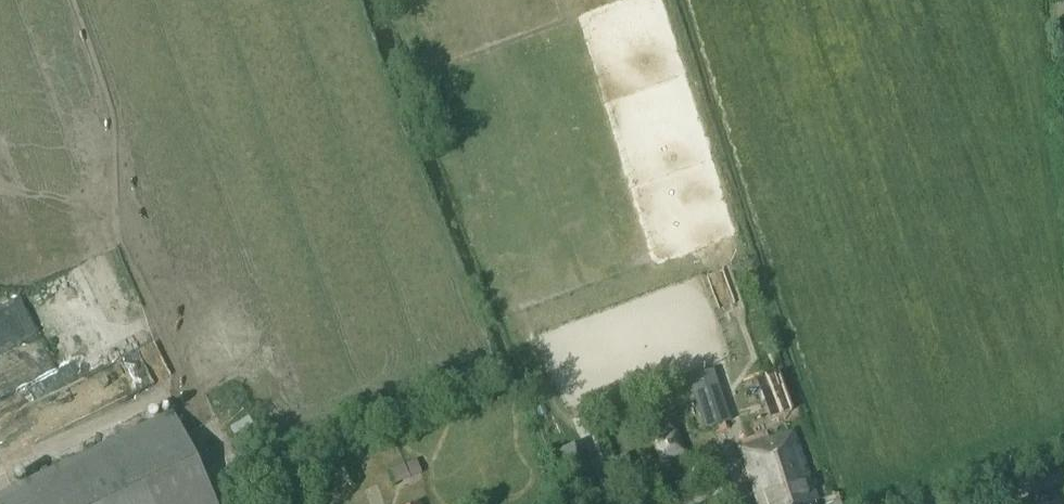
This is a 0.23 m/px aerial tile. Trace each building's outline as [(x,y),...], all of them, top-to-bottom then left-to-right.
[(83,306),(80,306),(79,321),(93,322),(93,331),(118,332),(120,295),(83,294),(83,306)] [(61,370),(45,337),(0,358),(0,367),(13,393),(61,370)] [(688,378),(705,430),(733,421),(715,369),(688,378)] [(799,415),(782,375),(766,381),(783,422),(799,415)] [(171,413),(0,494),(0,503),(215,503),(171,413)] [(816,499),(793,428),(738,446),(757,503),(814,503),(812,500),(816,499)] [(674,431),(652,439),(660,461),(682,453),(674,431)] [(550,459),(567,503),(602,503),(581,448),(550,459)] [(416,459),(404,464),(410,478),(422,473),(416,459)]
